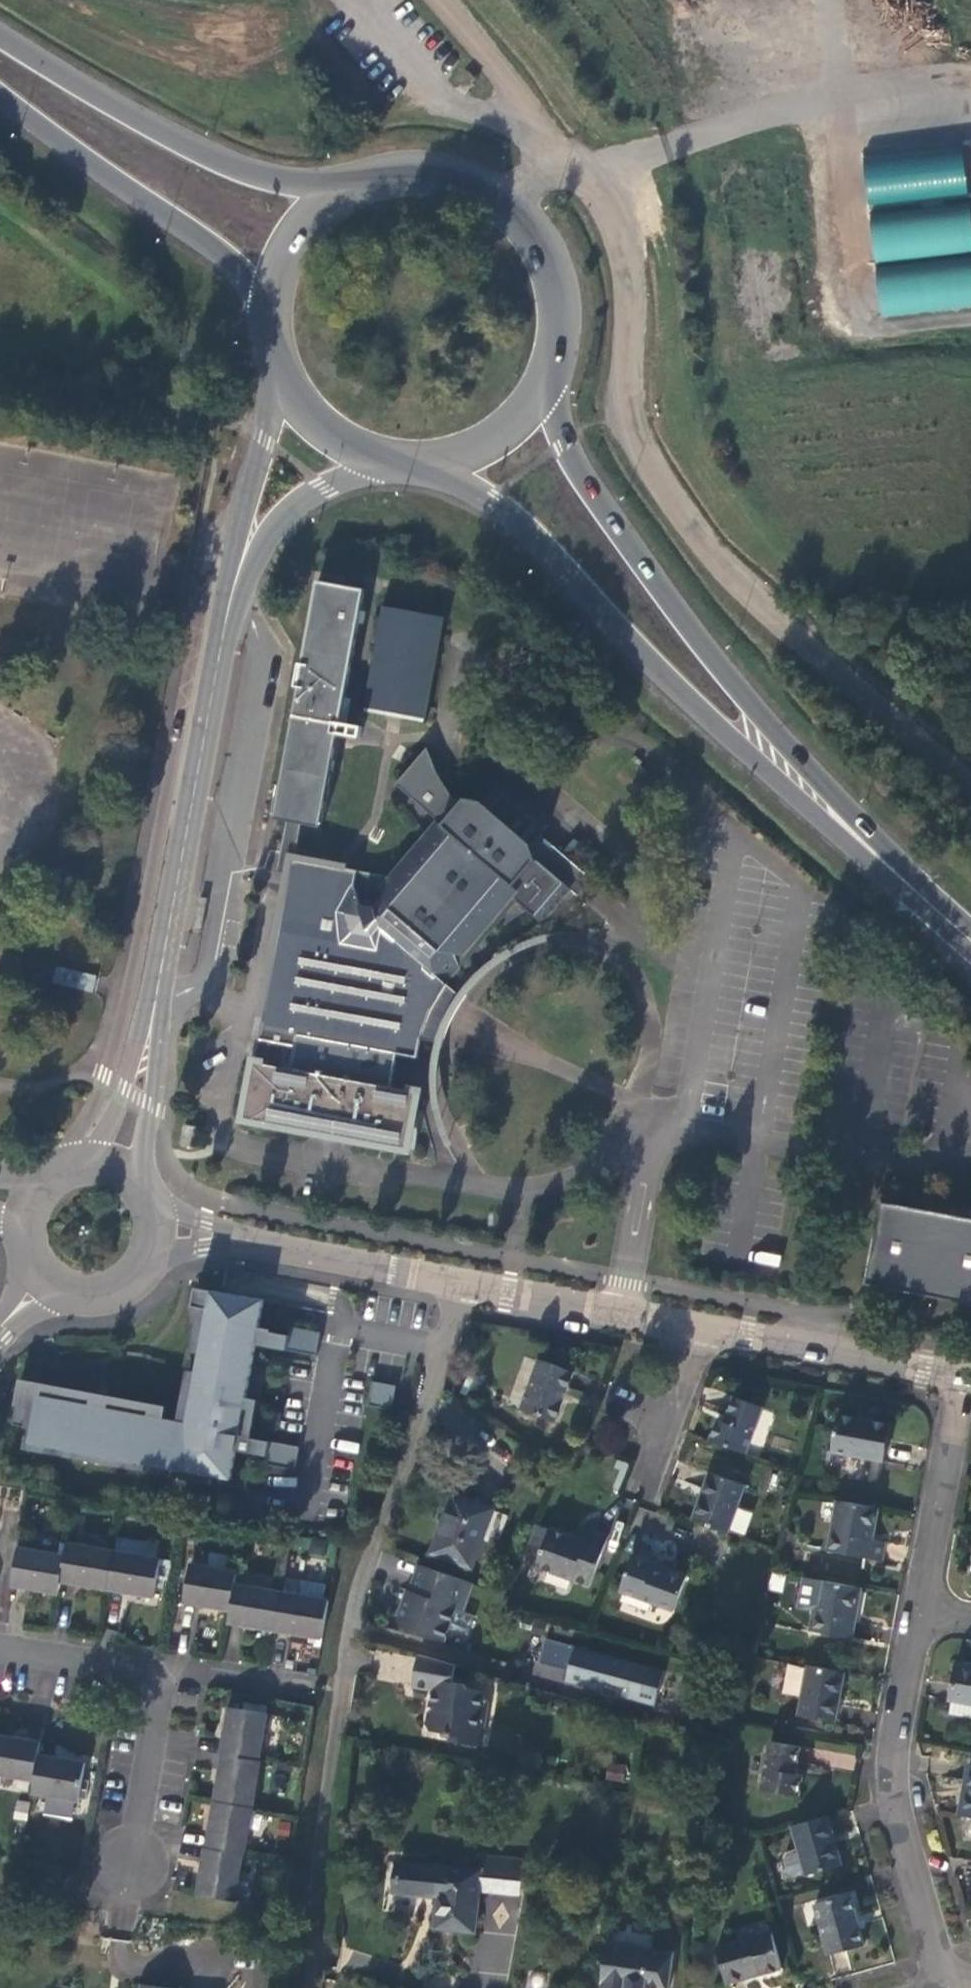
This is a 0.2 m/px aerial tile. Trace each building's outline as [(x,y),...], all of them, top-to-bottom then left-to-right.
[(871,211),(877,263),(970,252),(970,200),(871,211)] [(877,263),(883,319),(970,309),(970,252),(877,263)] [(314,581),(270,819),(283,821),(303,824),(316,827),(360,590),(314,581)] [(441,617),(377,605),(357,711),(422,722),(441,617)] [(423,747),(391,784),(439,824),(393,878),(316,864),(291,859),(288,859),(284,874),(241,1118),(403,1148),(413,1092),(387,1088),(393,1054),(414,1057),(417,1038),(426,1039),(429,1027),(435,1013),(441,1000),(449,990),(443,983),(458,969),(451,956),(503,893),(534,918),(563,884),(575,894),(590,877),(537,832),(545,822),(542,810),(509,783),(494,781),(478,799),(463,797),(457,804),(447,795),(432,770),(423,747)] [(303,824),(283,821),(273,871),(284,874),(288,859),(291,859),(316,864),(297,848),(303,824)] [(0,951),(0,968),(88,991),(92,974),(0,951)] [(913,1208),(915,1198),(893,1194),(891,1203),(877,1201),(862,1283),(970,1304),(970,1218),(913,1208)] [(159,1414),(33,1391),(31,1404),(24,1438),(225,1476),(231,1446),(240,1395),(251,1340),(254,1325),(259,1296),(192,1284),(188,1302),(203,1305),(181,1418),(159,1414)] [(316,1328),(286,1323),(284,1331),(282,1346),(312,1352),(316,1328)] [(254,1325),(251,1340),(282,1346),(284,1331),(254,1325)] [(533,1356),(516,1404),(549,1416),(558,1392),(566,1367),(533,1356)] [(162,1402),(14,1374),(10,1400),(31,1404),(33,1391),(34,1386),(86,1395),(85,1400),(103,1404),(104,1399),(144,1407),(144,1411),(159,1414),(162,1402)] [(391,1407),(395,1385),(371,1381),(368,1403),(391,1407)] [(710,1426),(705,1437),(739,1450),(758,1404),(730,1393),(720,1420),(713,1417),(710,1426)] [(253,1398),(240,1395),(231,1446),(261,1452),(265,1437),(246,1434),(253,1398)] [(761,1410),(752,1441),(763,1444),(772,1413),(761,1410)] [(885,1421),(835,1412),(829,1447),(879,1456),(885,1421)] [(294,1443),(265,1437),(261,1452),(260,1460),(290,1466),(294,1443)] [(695,1494),(687,1516),(721,1528),(738,1483),(704,1470),(695,1494)] [(453,1495),(431,1552),(468,1566),(490,1509),(453,1495)] [(864,1534),(869,1502),(834,1496),(825,1545),(876,1555),(879,1537),(864,1534)] [(583,1581),(601,1533),(584,1527),(580,1539),(563,1533),(543,1526),(530,1561),(583,1581)] [(59,1551),(13,1543),(7,1581),(52,1589),(54,1578),(149,1594),(156,1554),(61,1537),(59,1551)] [(641,1558),(627,1553),(616,1586),(669,1606),(681,1573),(641,1558)] [(223,1618),(317,1634),(323,1595),(229,1579),(232,1566),(185,1559),(178,1599),(225,1607),(223,1618)] [(467,1581),(413,1563),(404,1590),(401,1589),(392,1618),(396,1625),(440,1639),(451,1606),(458,1609),(467,1581)] [(845,1635),(855,1585),(817,1577),(807,1628),(845,1635)] [(657,1672),(538,1639),(533,1660),(562,1668),(559,1677),(597,1688),(600,1678),(623,1685),(621,1694),(649,1702),(657,1672)] [(448,1678),(450,1662),(412,1652),(406,1683),(431,1688),(428,1704),(423,1708),(420,1722),(424,1728),(447,1732),(446,1738),(472,1742),(480,1701),(477,1701),(478,1693),(474,1688),(461,1685),(458,1680),(448,1678)] [(944,1693),(948,1694),(970,1698),(970,1661),(950,1658),(944,1693)] [(829,1717),(839,1668),(804,1661),(794,1710),(829,1717)] [(970,1701),(970,1698),(948,1694),(946,1706),(969,1710),(970,1701)] [(224,1702),(216,1751),(254,1756),(262,1709),(224,1702)] [(29,1775),(33,1752),(35,1738),(0,1732),(0,1771),(29,1775)] [(766,1736),(757,1785),(793,1791),(797,1772),(787,1770),(793,1741),(766,1736)] [(813,1764),(853,1766),(854,1750),(814,1749),(813,1764)] [(216,1751),(201,1844),(238,1850),(240,1850),(255,1756),(254,1756),(216,1751)] [(26,1790),(88,1801),(94,1760),(33,1752),(29,1775),(26,1790)] [(958,1812),(970,1814),(970,1764),(967,1764),(958,1812)] [(823,1812),(786,1822),(793,1845),(781,1848),(778,1854),(783,1869),(788,1872),(799,1869),(800,1871),(836,1861),(823,1812)] [(200,1844),(192,1890),(230,1897),(238,1850),(201,1844),(200,1844)] [(475,1852),(472,1868),(471,1886),(511,1891),(516,1857),(475,1852)] [(466,1927),(472,1868),(396,1859),(395,1859),(391,1890),(393,1891),(425,1894),(425,1889),(433,1890),(431,1912),(429,1922),(466,1927)] [(809,1898),(823,1948),(857,1938),(843,1889),(809,1898)] [(767,1926),(710,1941),(720,1977),(777,1961),(767,1926)] [(601,1941),(594,1987),(639,1987),(640,1987),(645,1987),(662,1987),(668,1951),(601,1941)] [(179,1983),(135,1977),(134,1987),(178,1987),(179,1983)]
